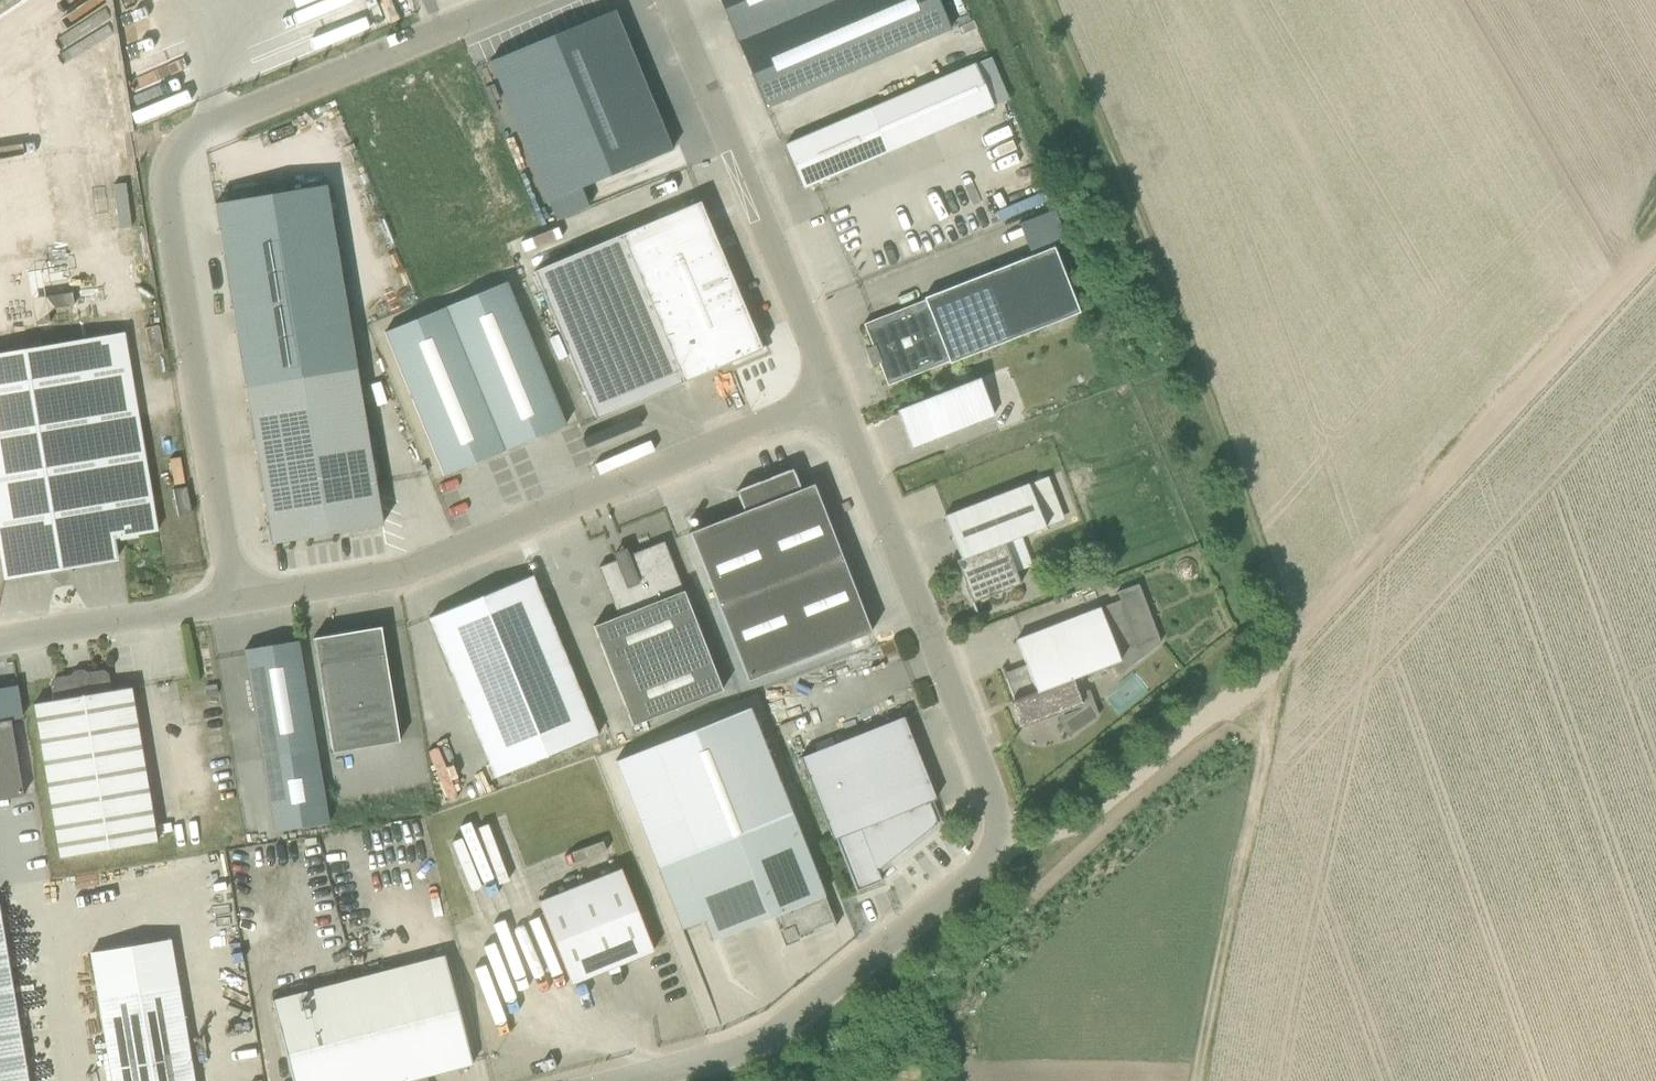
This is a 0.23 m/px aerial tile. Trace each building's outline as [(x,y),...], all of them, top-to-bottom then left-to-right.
[(939,0),(720,0),(766,108),(951,29),(939,0)] [(139,307),(96,10),(54,16),(53,4),(22,8),(25,29),(0,32),(0,330),(50,323),(47,308),(73,305),(74,317),(139,307)] [(672,150),(614,10),(490,61),(548,202),(672,150)] [(642,68),(648,91),(670,86),(664,63),(642,68)] [(888,152),(870,109),(786,145),(804,188),(888,152)] [(762,350),(700,202),(533,272),(595,419),(741,358),(762,350)] [(925,300),(864,324),(873,348),(868,349),(868,351),(870,350),(874,362),(873,363),(874,364),(879,362),(888,386),(949,362),(950,364),(1080,313),(1054,247),(924,298),(925,300)] [(506,282),(385,333),(445,476),(566,426),(506,282)] [(3,579),(52,570),(60,574),(65,573),(71,567),(119,559),(114,539),(157,532),(155,516),(168,514),(140,329),(0,354),(0,551),(4,577),(3,579)] [(245,387),(271,545),(382,526),(356,368),(245,387)] [(912,447),(994,415),(980,378),(898,410),(912,447)] [(638,440),(641,449),(653,445),(654,447),(677,439),(673,427),(638,440)] [(792,469),(736,491),(744,511),(690,533),(748,681),(871,633),(857,596),(861,595),(845,556),(842,557),(813,484),(800,489),(792,469)] [(956,560),(961,574),(972,603),(1021,584),(1005,543),(1045,528),(1029,484),(944,516),(961,559),(956,560)] [(664,541),(599,567),(618,616),(593,626),(633,726),(723,691),(664,541)] [(429,617),(496,778),(599,736),(532,575),(429,617)] [(1026,665),(1006,673),(1004,673),(1014,700),(1010,701),(1020,728),(1082,704),(1072,679),(1110,665),(1119,676),(1161,643),(1139,584),(1117,592),(1121,600),(1016,640),(1026,665)] [(315,640),(333,753),(400,742),(381,629),(384,628),(384,627),(313,638),(314,640),(315,640)] [(298,641),(244,650),(263,761),(275,833),(329,824),(317,752),(298,641)] [(157,842),(131,688),(112,691),(109,674),(104,670),(87,673),(84,677),(75,679),(71,675),(55,678),(51,683),(54,701),(34,704),(60,858),(157,842)] [(820,885),(791,813),(750,708),(615,761),(657,866),(682,929),(705,920),(713,941),(778,915),(785,932),(787,936),(792,938),(796,936),(796,937),(834,921),(820,885)] [(936,800),(904,717),(801,757),(833,840),(836,839),(856,891),(882,881),(878,870),(937,823),(929,802),(936,800)] [(24,796),(11,721),(0,722),(0,800),(24,796)] [(417,849),(244,894),(293,1080),(418,1080),(417,1079),(473,1064),(417,849)] [(572,984),(654,951),(621,869),(539,902),(572,984)] [(0,914),(0,1080),(28,1080),(0,914)] [(112,1080),(146,1080),(156,1079),(156,1080),(194,1080),(178,984),(98,997),(112,1080)]
